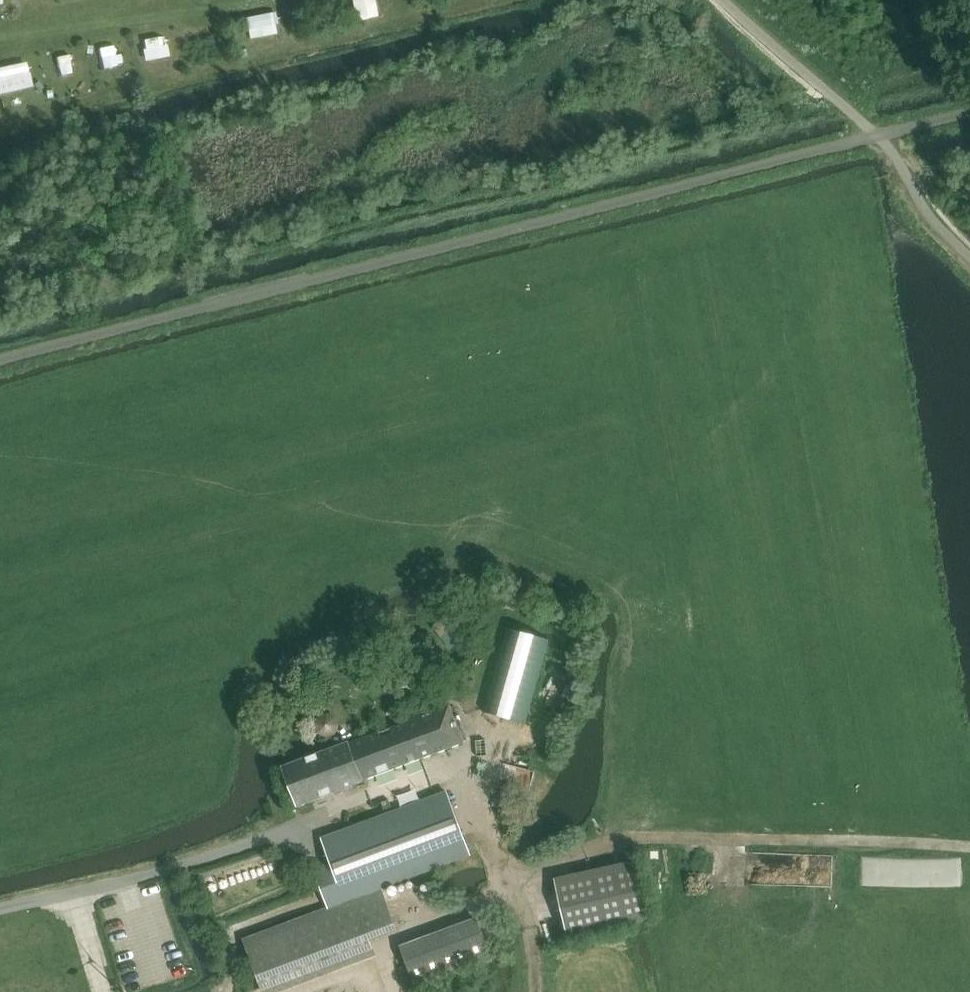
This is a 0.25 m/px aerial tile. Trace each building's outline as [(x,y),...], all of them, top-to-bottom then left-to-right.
[(382,14),(379,0),(356,0),(360,19),(382,14)] [(250,16),(252,37),(282,33),(280,13),(250,16)] [(145,38),(147,59),(171,56),(168,35),(145,38)] [(101,47),(105,65),(123,62),(120,43),(101,47)] [(34,88),(31,62),(0,66),(0,91),(34,88)] [(442,609),(433,628),(449,636),(458,617),(442,609)] [(510,627),(485,709),(525,721),(550,639),(510,627)] [(284,767),(291,784),(286,786),(288,792),(293,790),(300,807),(365,783),(364,781),(464,743),(450,706),(350,744),(349,742),(284,767)] [(328,715),(320,718),(317,726),(320,734),(327,738),(335,735),(339,727),(336,719),(328,715)] [(324,841),(332,863),(315,870),(330,908),(244,940),(260,983),(396,932),(380,888),(471,854),(448,794),(324,841)] [(648,921),(635,862),(555,880),(568,939),(629,925),(648,921)] [(520,928),(516,914),(506,918),(509,931),(520,928)] [(416,988),(492,960),(478,922),(402,950),(416,988)] [(327,991),(385,991),(382,978),(327,990),(327,991)]
